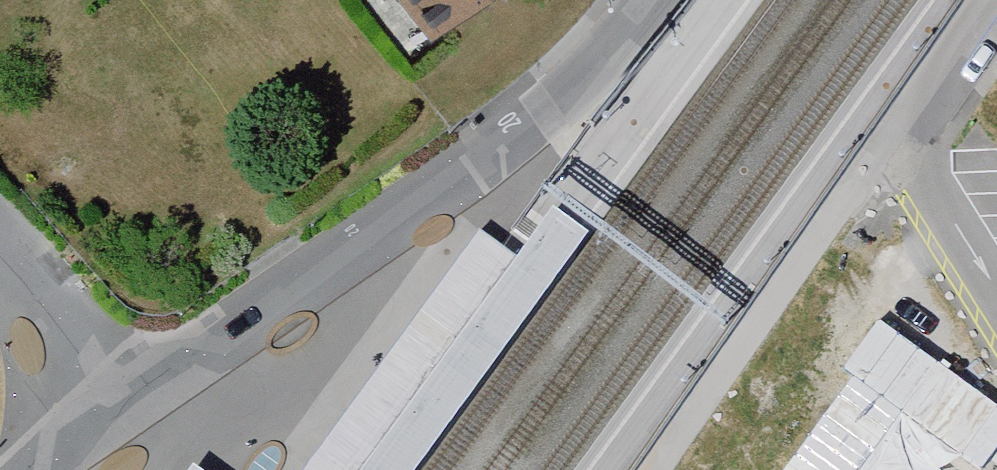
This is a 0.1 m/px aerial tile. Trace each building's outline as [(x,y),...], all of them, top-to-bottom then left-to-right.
[(448,43),(500,0),(413,0),(448,43)] [(553,204),(518,254),(355,469),(418,469),(592,233),(553,204)] [(196,460),(189,469),(208,469),(196,460)]
